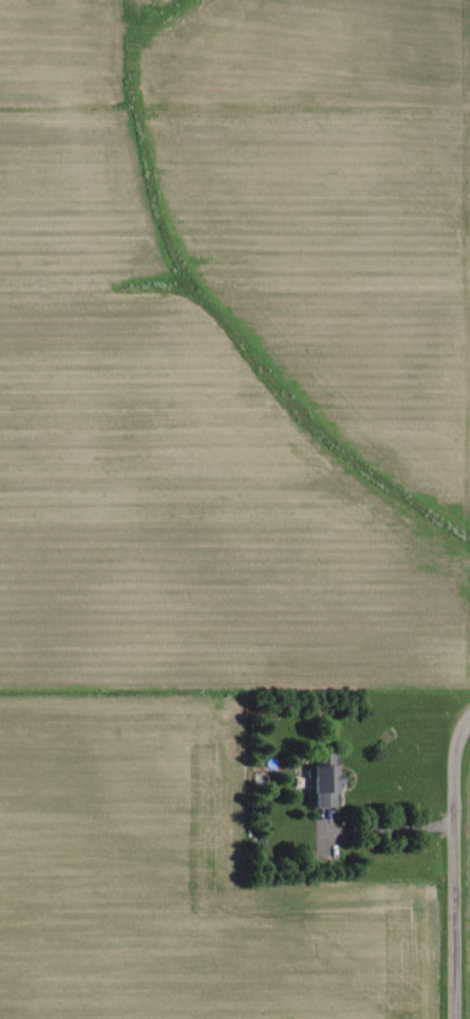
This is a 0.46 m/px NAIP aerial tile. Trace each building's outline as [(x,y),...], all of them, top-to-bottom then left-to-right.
[(309,808),(333,807),(331,754),(315,755),(315,767),(308,767),(309,808)]
